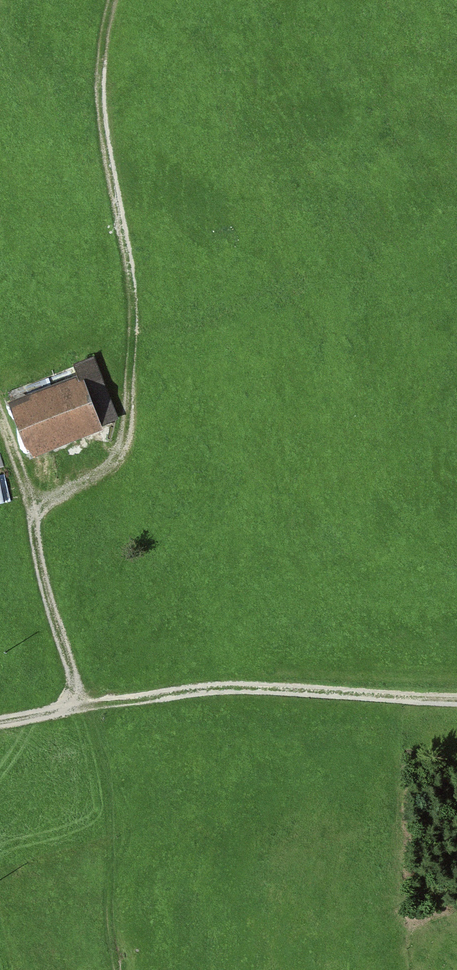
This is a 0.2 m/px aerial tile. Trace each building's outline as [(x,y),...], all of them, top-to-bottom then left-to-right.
[(78,376),(9,403),(31,458),(103,429),(101,425),(120,418),(95,356),(73,364),(78,376)]
